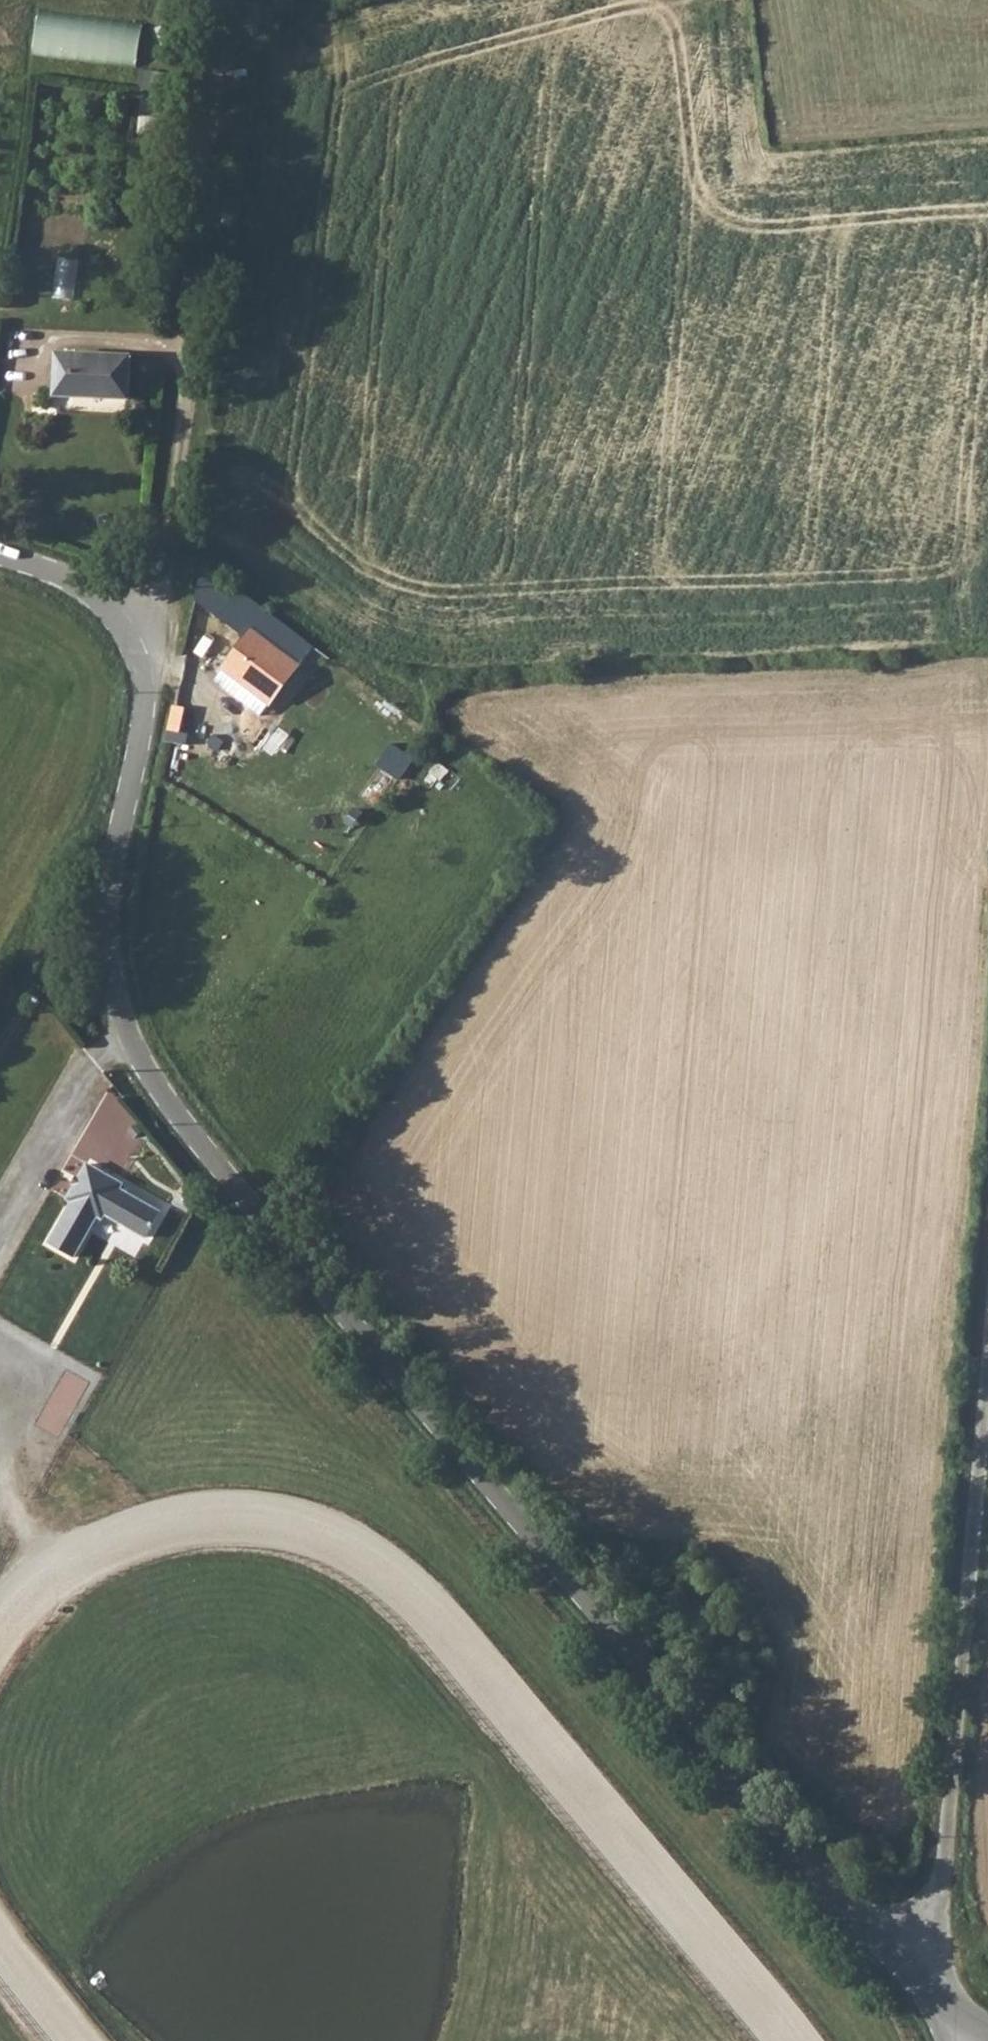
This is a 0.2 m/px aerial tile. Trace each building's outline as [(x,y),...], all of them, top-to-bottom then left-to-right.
[(162,26),(42,10),(35,59),(155,75),(162,26)] [(76,297),(79,259),(63,258),(60,296),(76,297)] [(55,352),(52,411),(137,415),(140,356),(55,352)] [(212,680),(266,720),(306,666),(254,628),(268,610),(206,565),(197,603),(244,637),(212,680)] [(73,1202),(49,1244),(74,1258),(98,1216),(104,1219),(107,1214),(147,1236),(160,1212),(121,1189),(121,1183),(87,1164),(68,1199),(73,1202)]
